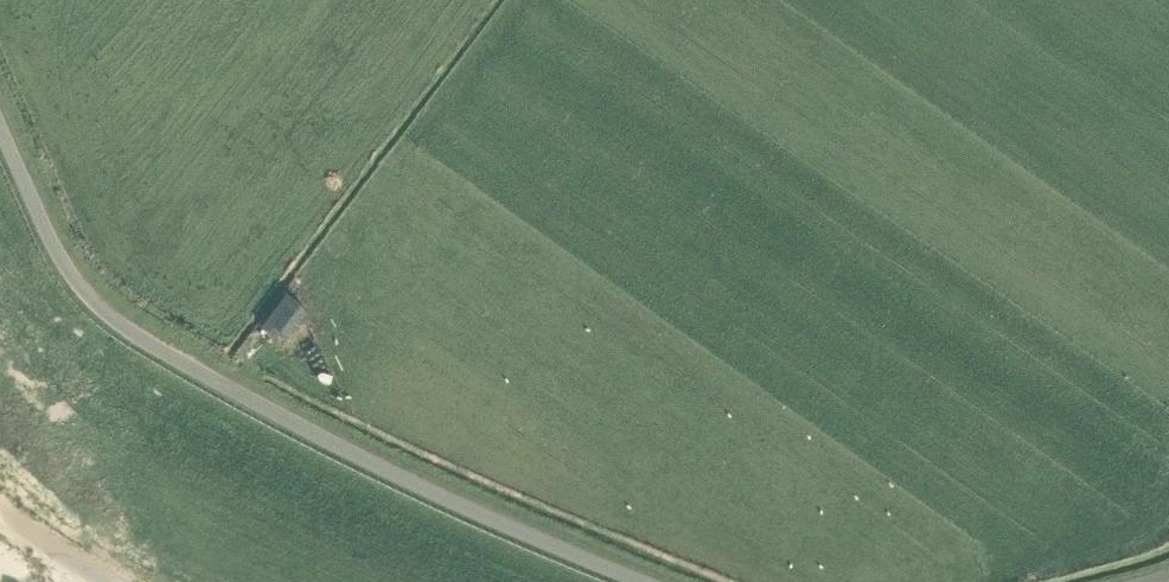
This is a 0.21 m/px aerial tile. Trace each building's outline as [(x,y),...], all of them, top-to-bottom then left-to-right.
[(290,298),(267,328),(282,340),(305,310),(290,298)]
